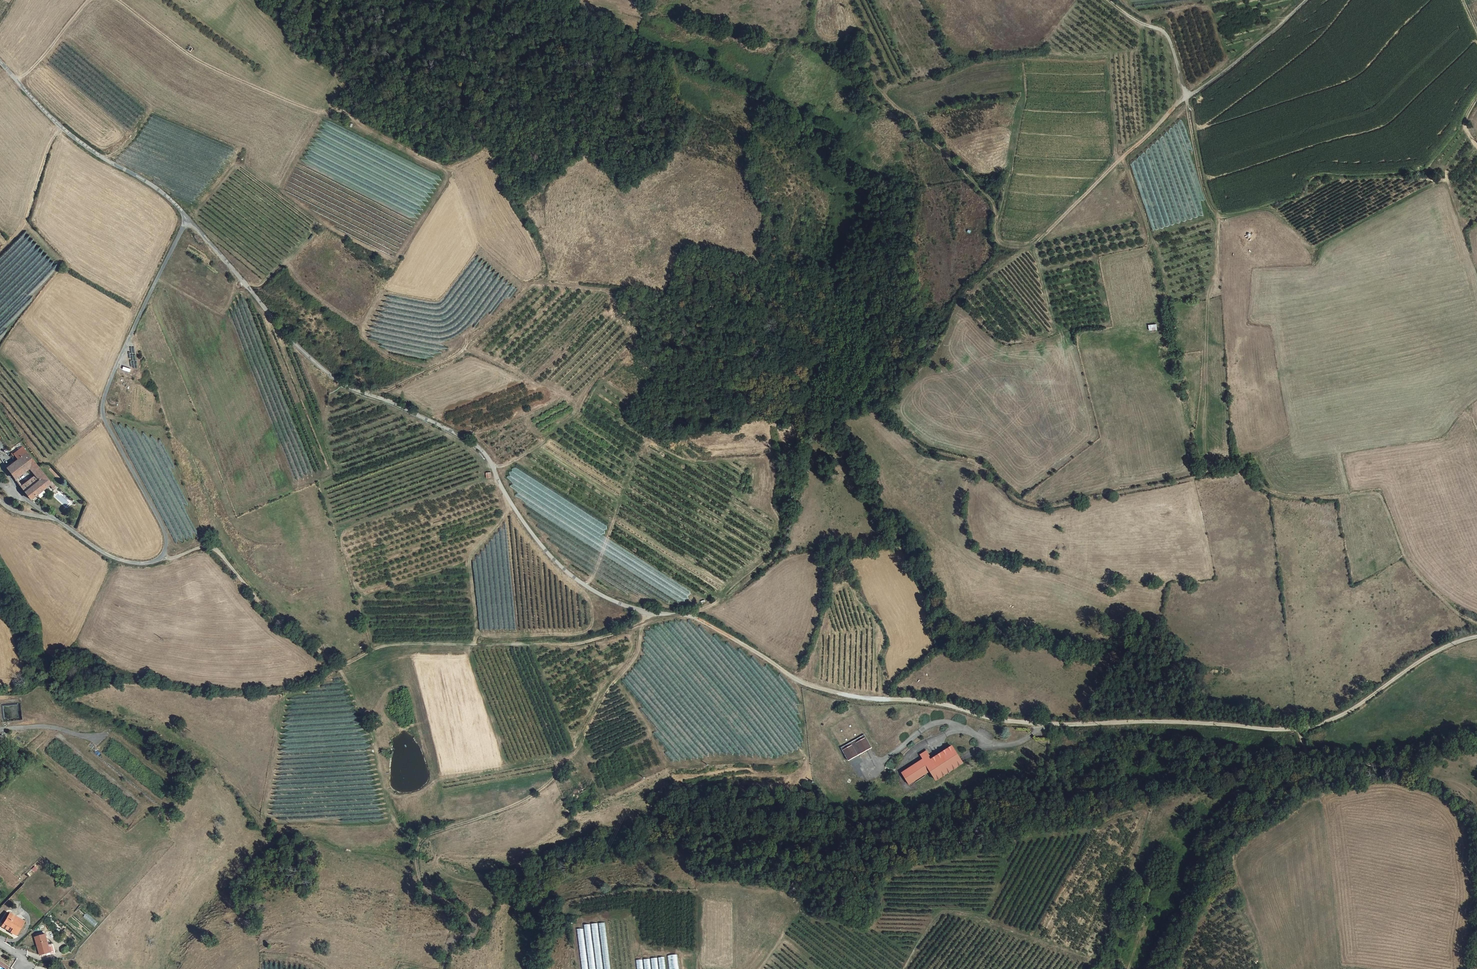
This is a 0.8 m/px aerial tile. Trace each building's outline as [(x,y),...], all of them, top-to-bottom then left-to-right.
[(421,201),(428,201),(427,198),(433,197),(432,188),(420,190),(421,201)] [(10,470),(15,477),(28,468),(30,471),(38,465),(22,444),(12,451),(17,458),(7,466),(10,470)] [(37,481),(24,490),(28,495),(30,498),(51,483),(38,465),(30,471),(30,472),(33,475),(37,481)] [(516,468),(509,474),(513,483),(511,481),(514,488),(519,494),(518,494),(533,512),(527,500),(533,498),(529,491),(527,487),(525,484),(523,482),(521,484),(520,481),(525,479),(516,468)] [(33,475),(20,484),(24,490),(37,481),(33,475)] [(873,750),(866,735),(841,749),(850,762),(873,750)] [(966,765),(954,746),(933,761),(930,758),(932,757),(927,751),(921,756),(924,760),(902,774),(910,786),(932,773),(938,782),(966,765)] [(1129,880),(1124,886),(1130,888),(1133,881),(1129,880)] [(1130,888),(1135,890),(1138,883),(1133,881),(1130,888)] [(1135,890),(1130,888),(1124,886),(1121,891),(1141,899),(1143,893),(1135,890)] [(1135,917),(1138,909),(1119,903),(1117,911),(1135,917)] [(7,920),(15,924),(13,928),(18,931),(25,918),(12,910),(7,920)] [(4,923),(13,928),(15,924),(7,920),(4,923)] [(606,922),(600,923),(604,968),(610,968),(606,922)] [(597,968),(603,968),(603,965),(601,965),(600,960),(597,961),(597,952),(600,952),(597,923),(593,923),(597,968)] [(49,943),(45,931),(35,935),(41,954),(51,950),(52,952),(55,951),(52,942),(49,943)]
